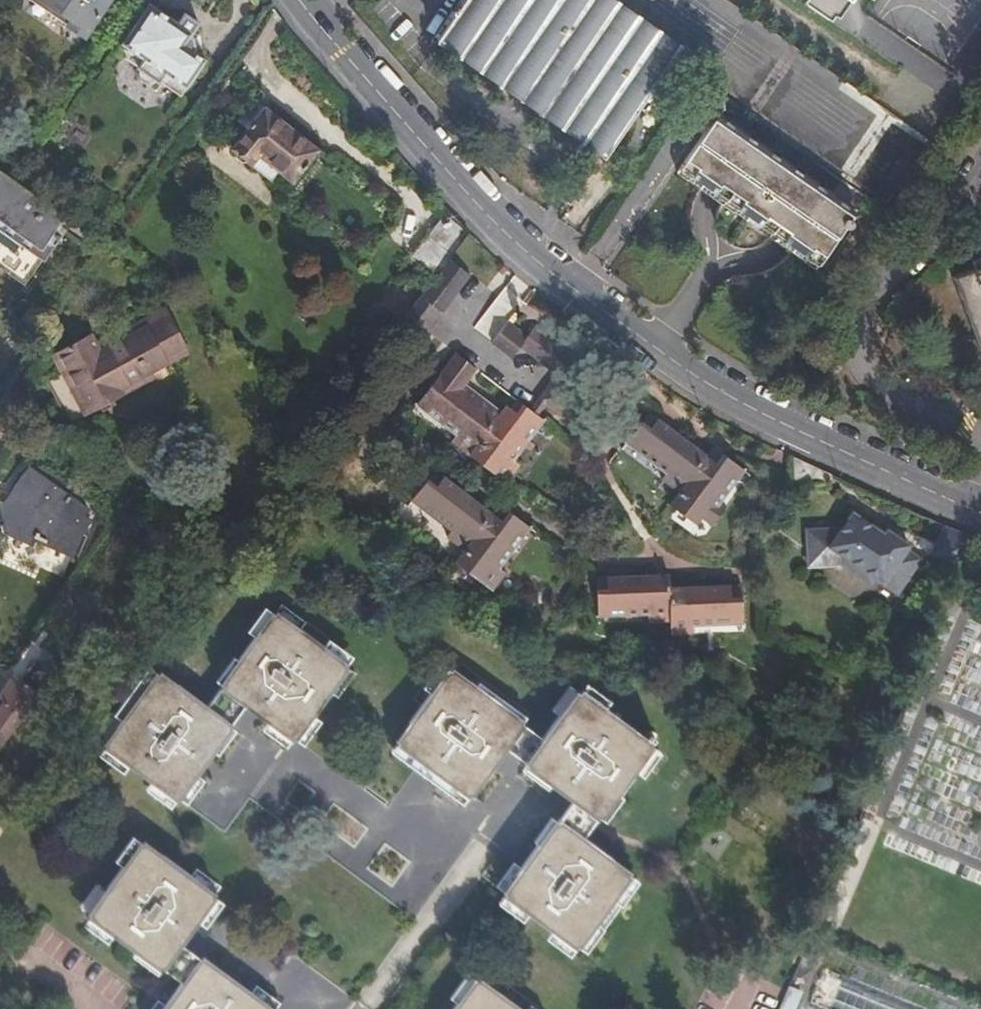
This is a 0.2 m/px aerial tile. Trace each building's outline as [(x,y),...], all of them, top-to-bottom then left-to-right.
[(13,6),(36,22),(39,18),(44,10),(29,0),(17,0),(13,6)] [(44,10),(39,18),(61,33),(58,38),(57,39),(75,51),(110,0),(29,0),(44,10)] [(435,44),(600,158),(675,49),(605,0),(466,0),(464,3),(459,0),(451,12),(455,15),(435,44)] [(832,19),(844,0),(803,0),(832,19)] [(172,35),(141,14),(109,62),(129,76),(127,80),(130,82),(130,91),(137,96),(146,93),(149,95),(152,91),(174,106),(197,73),(184,64),(187,60),(187,51),(184,49),(194,35),(179,25),(172,35)] [(929,147),(744,17),(707,72),(892,201),(929,147)] [(36,22),(58,38),(61,33),(39,18),(36,22)] [(723,99),(674,171),(671,175),(718,208),(715,212),(713,217),(712,222),(713,227),(713,233),(716,238),(718,242),(722,246),(727,249),(731,251),(736,252),(742,253),(747,252),(752,250),(757,248),(761,244),(764,240),(810,272),(814,266),(862,198),(723,99)] [(257,110),(227,151),(247,166),(254,157),(288,182),(312,149),(257,110)] [(21,284),(57,234),(49,228),(59,216),(14,184),(15,179),(14,175),(11,172),(7,171),(3,172),(0,173),(0,269),(21,284)] [(427,230),(453,249),(465,231),(469,227),(464,223),(443,209),(427,230)] [(472,268),(450,252),(407,310),(429,326),(472,268)] [(980,268),(980,259),(972,262),(975,270),(980,268)] [(975,270),(952,278),(980,356),(980,268),(975,270)] [(141,318),(189,351),(191,350),(166,305),(141,318)] [(512,316),(495,338),(515,353),(524,341),(561,367),(577,347),(538,317),(529,329),(512,316)] [(83,408),(189,351),(141,318),(128,325),(130,330),(101,346),(92,328),(51,350),(83,408)] [(442,385),(434,378),(422,394),(462,424),(458,429),(454,435),(509,477),(522,459),(518,456),(511,451),(542,410),(534,404),(526,398),(520,407),(509,400),(505,405),(500,412),(464,384),(468,377),(479,363),(458,347),(442,368),(450,375),(442,385)] [(442,368),(434,378),(442,385),(450,375),(442,368)] [(542,393),(550,399),(563,408),(577,389),(556,374),(542,393)] [(505,405),(468,377),(464,384),(500,412),(505,405)] [(516,391),(509,400),(520,407),(526,398),(516,391)] [(542,393),(534,404),(542,410),(550,399),(542,393)] [(418,400),(458,429),(462,424),(422,394),(418,400)] [(652,405),(644,415),(654,422),(661,412),(652,405)] [(549,415),(542,410),(511,451),(518,456),(549,415)] [(673,461),(668,467),(664,473),(683,487),(673,498),(699,517),(705,511),(717,520),(730,501),(725,498),(720,494),(745,461),(728,448),(721,456),(711,448),(661,412),(654,422),(644,415),(633,431),(673,461)] [(629,436),(668,467),(673,461),(633,431),(629,436)] [(717,440),(711,448),(721,456),(728,448),(717,440)] [(750,465),(745,461),(720,494),(725,498),(750,465)] [(437,464),(430,475),(439,481),(447,471),(437,464)] [(0,506),(0,519),(2,532),(17,530),(74,558),(92,522),(82,515),(87,508),(27,467),(0,506)] [(459,520),(454,527),(450,533),(468,546),(458,558),(496,586),(509,568),(503,564),(498,560),(528,518),(512,506),(505,515),(496,508),(447,471),(439,481),(430,475),(419,490),(459,520)] [(414,497),(454,527),(459,520),(419,490),(414,497)] [(502,499),(496,508),(505,515),(512,506),(502,499)] [(914,554),(923,539),(895,524),(886,533),(860,518),(849,516),(844,523),(846,531),(806,531),(807,570),(850,574),(882,592),(902,592),(923,561),(914,554)] [(533,522),(528,518),(498,560),(503,564),(533,522)] [(600,583),(600,603),(651,602),(652,608),(652,616),(675,615),(675,628),(698,628),(698,621),(697,614),(747,612),(747,592),(736,592),(735,580),(673,582),(673,569),(610,572),(610,583),(600,583)] [(600,572),(600,583),(610,583),(610,572),(600,572)] [(746,580),(735,580),(736,592),(747,592),(746,580)] [(279,605),(274,612),(295,628),(301,620),(279,605)] [(151,667),(148,671),(97,740),(95,744),(101,748),(121,764),(144,781),(166,797),(169,800),(173,795),(189,773),(208,749),(225,726),(228,722),(224,720),(236,704),(240,707),(291,744),(294,739),(310,717),(330,690),(345,669),(348,665),(345,663),(324,648),(295,628),(274,612),(269,609),(211,686),(215,689),(203,705),(198,701),(151,667)] [(260,609),(245,629),(249,632),(264,611),(260,609)] [(748,620),(747,612),(697,614),(698,621),(748,620)] [(329,640),(324,648),(345,663),(351,656),(329,640)] [(226,656),(210,678),(213,681),(229,659),(226,656)] [(51,669),(38,660),(24,679),(16,674),(0,695),(0,696),(2,697),(6,701),(0,709),(0,739),(51,669)] [(421,684),(428,689),(444,668),(438,662),(421,684)] [(456,662),(452,668),(521,719),(526,712),(456,662)] [(444,668),(428,689),(389,741),(394,745),(464,797),(467,800),(505,750),(521,762),(519,764),(524,768),(546,784),(569,800),(557,817),(553,814),(550,818),(535,839),(515,867),(498,890),(496,893),(502,897),(524,913),(549,932),(572,949),(575,951),(578,947),(629,875),(631,872),(585,837),(581,834),(593,818),(596,821),(599,817),(615,796),(633,770),(650,748),(653,744),(603,707),(581,691),(576,687),(539,737),(523,725),(525,722),(521,719),(452,668),(447,664),(444,668)] [(97,740),(148,671),(142,667),(92,736),(97,740)] [(353,675),(345,669),(330,690),(337,696),(353,675)] [(210,684),(198,701),(203,705),(215,689),(211,686),(210,684)] [(586,684),(581,691),(603,707),(608,700),(586,684)] [(228,722),(240,707),(236,704),(224,720),(228,722)] [(318,722),(310,717),(294,739),(302,745),(318,722)] [(231,731),(225,726),(208,749),(214,754),(231,731)] [(458,804),(464,797),(394,745),(389,752),(458,804)] [(116,770),(121,764),(101,748),(96,755),(116,770)] [(656,752),(650,748),(633,770),(639,775),(656,752)] [(541,791),(546,784),(524,768),(519,775),(541,791)] [(196,778),(189,773),(173,795),(179,800),(196,778)] [(161,804),(166,797),(144,781),(139,788),(161,804)] [(621,800),(615,796),(599,817),(606,822),(621,800)] [(528,834),(535,839),(550,818),(542,813),(528,834)] [(585,837),(596,821),(593,818),(581,834),(585,837)] [(103,889),(86,912),(84,914),(90,919),(112,936),(136,955),(158,972),(161,974),(164,971),(179,983),(161,1007),(159,1008),(269,1008),(253,997),(199,957),(198,959),(181,947),(199,923),(215,900),(219,896),(215,893),(193,877),(141,838),(137,843),(121,865),(103,889)] [(114,860),(121,865),(137,843),(130,838),(114,860)] [(492,885),(498,890),(515,867),(508,862),(492,885)] [(197,871),(193,877),(215,893),(219,887),(197,871)] [(636,880),(629,875),(578,947),(585,951),(636,880)] [(86,912),(103,889),(96,885),(79,907),(86,912)] [(519,920),(524,913),(502,897),(497,904),(519,920)] [(222,906),(215,900),(199,923),(206,928),(222,906)] [(107,943),(112,936),(90,919),(84,926),(107,943)] [(566,955),(572,949),(549,932),(544,939),(566,955)] [(152,979),(158,972),(136,955),(131,962),(152,979)] [(810,1002),(828,1008),(926,1008),(824,968),(810,1002)] [(449,998),(455,1003),(471,980),(465,976),(449,998)] [(473,977),(471,980),(455,1003),(450,1008),(518,1008),(473,977)] [(788,989),(784,999),(797,1005),(801,994),(788,989)] [(253,997),(269,1008),(278,1008),(280,1006),(257,990),(253,997)] [(780,1008),(795,1008),(797,1005),(784,999),(780,1008)]
